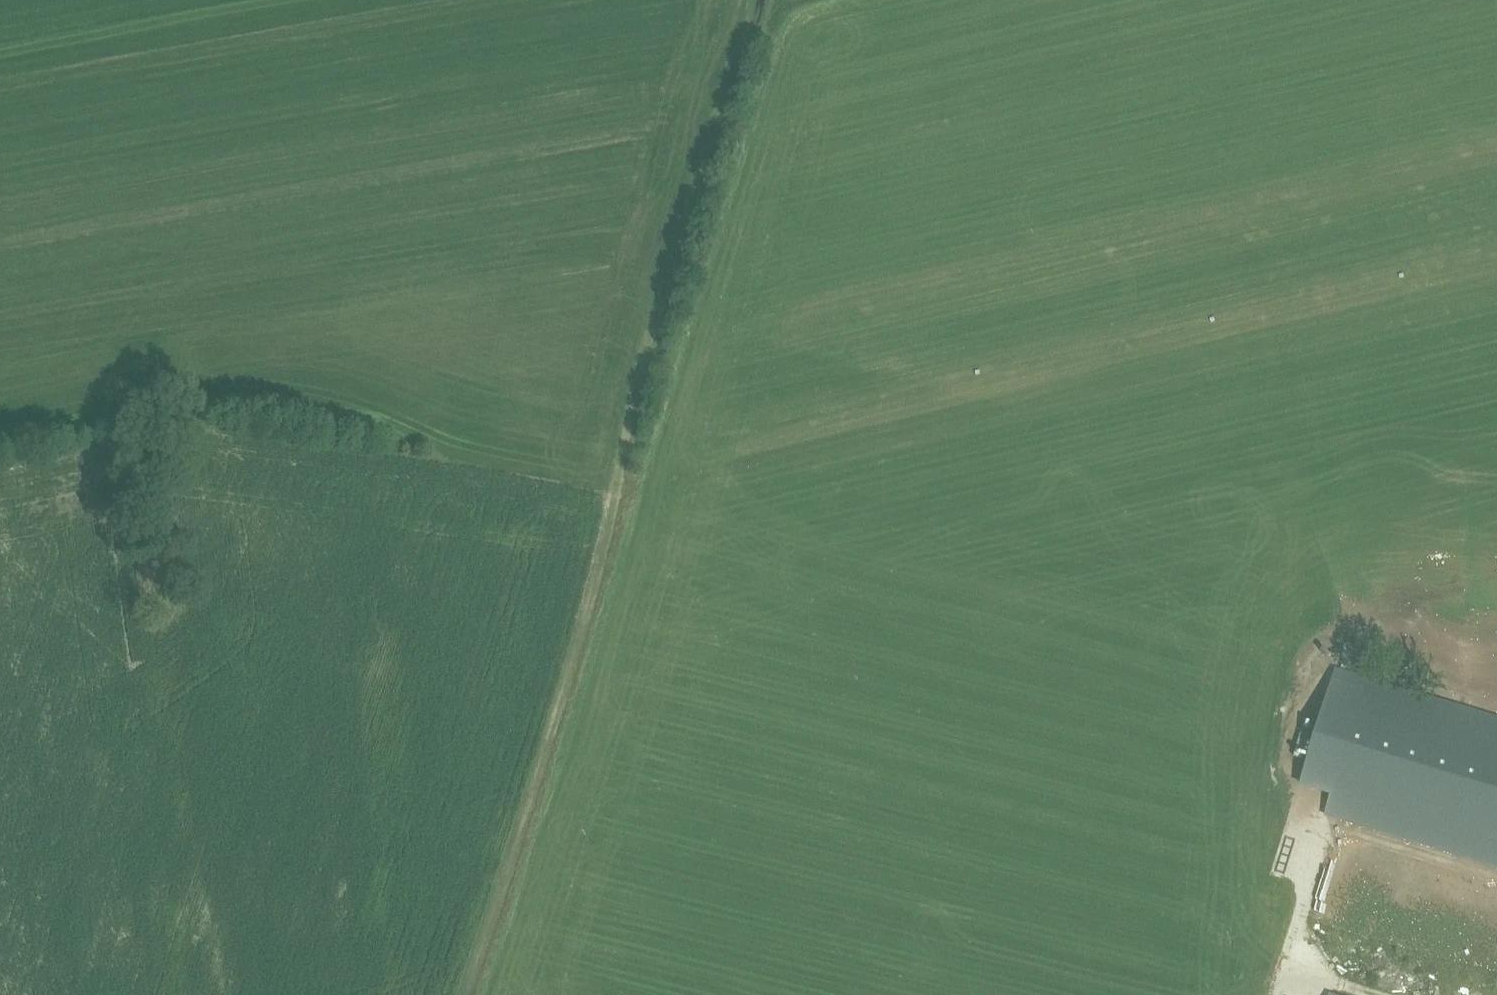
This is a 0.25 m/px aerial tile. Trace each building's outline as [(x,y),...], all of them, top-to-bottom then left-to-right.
[(1340,805),(1496,854),(1496,707),(1352,662),(1344,685),(1375,694),(1340,805)]
